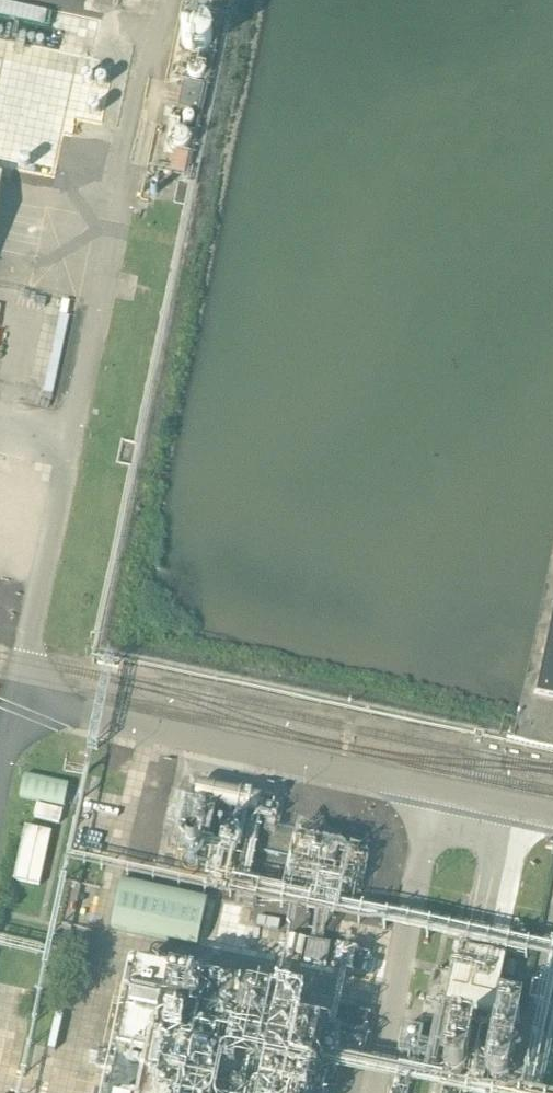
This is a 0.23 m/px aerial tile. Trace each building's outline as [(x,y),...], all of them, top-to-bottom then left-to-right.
[(182,43),(183,44),(184,46),(185,49),(187,51),(188,52),(191,53),(193,54),(196,55),(199,55),(201,54),(204,54),(206,52),(209,50),(211,48),(211,47),(212,46),(213,43),(214,41),(214,38),(213,36),(213,34),(212,31),(211,30),(209,28),(207,26),(205,25),(202,24),(201,23),(199,23),(197,23),(194,23),(193,24),(190,25),(188,27),(186,28),(185,29),(184,32),(183,33),(183,34),(182,36),(182,37),(182,38),(182,41),(182,43)] [(189,74),(190,76),(190,77),(191,78),(192,79),(194,80),(195,81),(197,81),(198,81),(200,81),(201,80),(202,79),(203,79),(205,77),(205,76),(206,75),(206,73),(206,72),(206,70),(205,69),(204,67),(203,65),(201,64),(199,64),(198,64),(195,64),(194,64),(192,65),(191,67),(190,68),(189,70),(189,71),(189,72),(189,74)] [(184,83),(178,109),(200,113),(205,87),(184,83)] [(185,123),(186,124),(188,125),(189,126),(191,125),(193,124),(194,123),(195,122),(195,120),(195,119),(195,118),(194,117),(194,116),(193,115),(191,114),(190,114),(189,114),(187,115),(186,115),(185,116),(185,117),(184,119),(184,120),(184,121),(184,122),(185,123)] [(170,141),(170,143),(171,144),(171,146),(173,148),(173,149),(175,150),(176,151),(178,152),(180,152),(183,152),(185,151),(187,151),(189,149),(190,147),(191,146),(192,144),(192,142),(192,140),(192,138),(191,136),(190,134),(188,133),(187,131),(185,131),(182,130),(180,130),(178,130),(176,131),(174,132),(172,134),(171,136),(171,137),(170,139),(170,141)] [(175,152),(171,174),(185,177),(189,155),(175,152)] [(6,181),(40,187),(43,171),(8,165),(6,181)] [(537,698),(552,701),(552,620),(537,698)] [(70,784),(25,775),(20,798),(65,807),(70,784)] [(64,810),(38,805),(35,817),(61,823),(64,810)] [(40,885),(51,833),(26,827),(15,880),(40,885)] [(297,845),(297,847),(297,848),(297,850),(298,852),(299,854),(300,855),(302,856),(304,857),(305,857),(306,857),(309,857),(310,856),(312,855),(314,853),(315,851),(315,850),(315,848),(315,847),(315,845),(314,843),(313,841),(312,840),(311,839),(308,839),(307,838),(304,838),(303,839),(301,840),(300,840),(299,841),(298,842),(298,844),(297,845)] [(322,850),(321,852),(321,854),(322,855),(322,857),(323,858),(324,858),(325,860),(326,860),(328,861),(330,862),(331,861),(334,861),(335,860),(336,859),(337,858),(339,856),(339,855),(339,854),(339,852),(339,850),(338,849),(338,847),(337,846),(335,845),(334,844),(332,844),(331,844),(329,844),(327,844),(326,845),(324,846),(323,847),(322,848),(322,850)] [(112,928),(198,947),(208,899),(122,880),(112,928)] [(287,935),(284,954),(304,957),(307,939),(287,935)] [(309,940),(305,963),(327,967),(332,945),(309,940)] [(494,1015),(506,959),(459,949),(453,976),(434,972),(427,1001),(494,1015)] [(275,995),(138,966),(111,1092),(253,1092),(275,995)] [(304,1010),(304,1007),(304,1006),(302,1004),(301,1003),(299,1002),(297,1001),(296,1000),(293,1001),(291,1002),(289,1003),(288,1004),(286,1006),(286,1009),(286,1010),(286,1011),(286,1014),(288,1016),(289,1017),(291,1018),(293,1019),(294,1019),(297,1019),(298,1019),(299,1018),(301,1017),(303,1015),(304,1014),(304,1012),(304,1010)] [(497,1019),(497,1021),(497,1023),(497,1025),(498,1027),(500,1028),(500,1029),(502,1030),(505,1032),(507,1032),(509,1032),(510,1032),(512,1031),(514,1030),(516,1029),(516,1028),(518,1027),(519,1025),(519,1023),(519,1022),(519,1020),(519,1018),(519,1017),(518,1015),(517,1014),(516,1012),(514,1011),(512,1010),(510,1010),(508,1009),(507,1009),(506,1010),(504,1010),(502,1011),(500,1012),(500,1013),(498,1015),(497,1017),(497,1019)] [(338,1026),(365,1031),(368,1015),(341,1010),(338,1026)] [(300,1033),(299,1030),(299,1029),(297,1027),(297,1026),(295,1024),(292,1024),(291,1023),(288,1024),(287,1024),(286,1024),(284,1026),(283,1027),(282,1029),(281,1032),(281,1033),(281,1034),(282,1037),(283,1039),(284,1040),(286,1041),(288,1042),(290,1042),(292,1042),(295,1041),(297,1040),(298,1038),(299,1036),(299,1035),(300,1033)] [(449,1038),(449,1040),(450,1042),(451,1043),(452,1045),(453,1046),(455,1047),(457,1048),(459,1049),(462,1049),(463,1048),(465,1048),(467,1047),(468,1046),(470,1044),(470,1043),(471,1041),(471,1040),(472,1038),(472,1037),(471,1035),(471,1033),(470,1031),(468,1030),(467,1029),(464,1027),(462,1027),(459,1027),(457,1027),(456,1028),(453,1029),(452,1031),(451,1032),(450,1034),(450,1035),(449,1036),(449,1038)] [(324,1038),(324,1035),(323,1034),(322,1032),(321,1031),(319,1029),(316,1028),(315,1028),(313,1028),(311,1029),(310,1029),(308,1031),(307,1032),(306,1034),(305,1036),(305,1038),(305,1039),(306,1041),(307,1044),(308,1045),(310,1046),(313,1047),(314,1047),(316,1047),(318,1047),(319,1046),(321,1044),(323,1043),(323,1041),(323,1040),(324,1038)] [(494,1049),(494,1050),(495,1052),(495,1053),(497,1055),(498,1056),(500,1057),(502,1058),(504,1058),(506,1058),(509,1058),(511,1057),(512,1056),(514,1054),(515,1052),(515,1051),(516,1049),(516,1047),(515,1045),(515,1043),(514,1042),(514,1041),(513,1040),(511,1039),(509,1037),(507,1037),(505,1037),(503,1037),(500,1037),(499,1038),(497,1039),(495,1042),(495,1043),(494,1045),(494,1047),(494,1049)] [(295,1056),(295,1054),(294,1052),(293,1050),(292,1049),(290,1048),(288,1047),(286,1047),(284,1047),(281,1048),(279,1049),(278,1050),(277,1052),(276,1055),(276,1056),(276,1057),(277,1060),(279,1062),(279,1063),(282,1065),(284,1065),(285,1066),(288,1065),(290,1064),(292,1063),(294,1061),(294,1060),(295,1059),(295,1056)] [(318,1061),(317,1058),(317,1057),(316,1055),(315,1054),(313,1052),(310,1051),(309,1051),(306,1051),(305,1052),(304,1052),(302,1054),(301,1055),(300,1057),(299,1059),(299,1061),(299,1062),(300,1064),(301,1067),(302,1067),(304,1069),(306,1070),(308,1070),(310,1070),(311,1069),(313,1069),(315,1067),(316,1065),(317,1064),(317,1063),(318,1061)] [(445,1065),(445,1066),(445,1068),(445,1070),(446,1071),(448,1073),(449,1074),(450,1075),(452,1076),(454,1076),(456,1076),(458,1075),(460,1074),(461,1073),(463,1071),(463,1070),(464,1069),(464,1068),(464,1066),(464,1064),(463,1063),(463,1062),(462,1060),(461,1059),(460,1058),(458,1057),(457,1057),(454,1056),(452,1057),(450,1057),(449,1058),(447,1059),(446,1061),(445,1062),(445,1064),(445,1065)] [(487,1074),(487,1075),(488,1076),(488,1077),(489,1079),(491,1081),(492,1082),(494,1083),(496,1084),(498,1084),(500,1084),(503,1083),(504,1082),(506,1081),(507,1080),(508,1078),(509,1076),(509,1075),(509,1074),(509,1072),(509,1070),(508,1069),(507,1067),(507,1066),(506,1065),(503,1063),(501,1062),(499,1062),(497,1062),(494,1063),(492,1064),(491,1065),(489,1067),(488,1069),(488,1070),(487,1072),(487,1074)] [(290,1080),(290,1077),(289,1075),(287,1072),(285,1071),(283,1070),(280,1069),(277,1069),(275,1070),(273,1072),(271,1074),(270,1076),(269,1080),(269,1083),(270,1085),(272,1087),(274,1089),(277,1090),(279,1091),(282,1090),(285,1089),(287,1088),(289,1086),(290,1083),(290,1080)] [(313,1082),(312,1080),(311,1077),(309,1076),(306,1075),(304,1074),(301,1075),(298,1075),(296,1077),(294,1079),(293,1082),(293,1085),(293,1087),(294,1090),(296,1092),(297,1092),(310,1092),(311,1092),(312,1090),(313,1088),(314,1085),(313,1082)]
